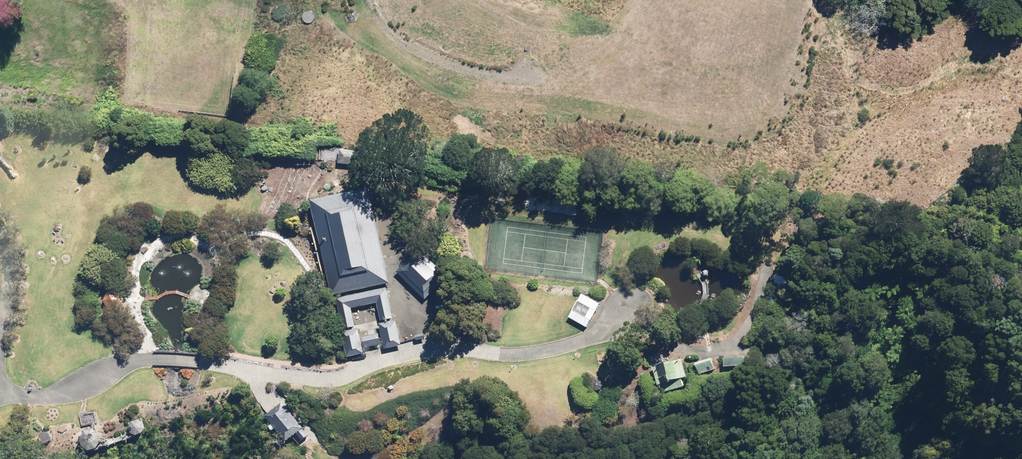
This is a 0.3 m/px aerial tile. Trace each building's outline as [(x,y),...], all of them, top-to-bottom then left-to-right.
[(341,151),(341,165),(366,165),(367,151),(341,151)] [(315,203),(337,296),(392,283),(370,190),(315,203)] [(398,272),(427,300),(450,275),(421,247),(398,272)] [(791,287),(796,288),(798,280),(780,275),(776,287),(790,291),(791,287)] [(342,310),(350,358),(364,356),(364,352),(388,347),(389,351),(403,348),(392,287),(339,296),(342,310)] [(781,293),(773,291),(768,306),(777,309),(781,293)] [(571,316),(588,327),(602,304),(585,293),(571,316)] [(715,357),(699,362),(702,373),(717,368),(715,357)] [(747,364),(747,357),(728,357),(728,365),(747,364)] [(681,378),(689,376),(684,359),(657,366),(662,385),(672,382),(673,388),(682,385),(681,378)] [(305,428),(306,427),(284,402),(269,415),(291,440),(299,433),(305,439),(310,434),(305,428)]
